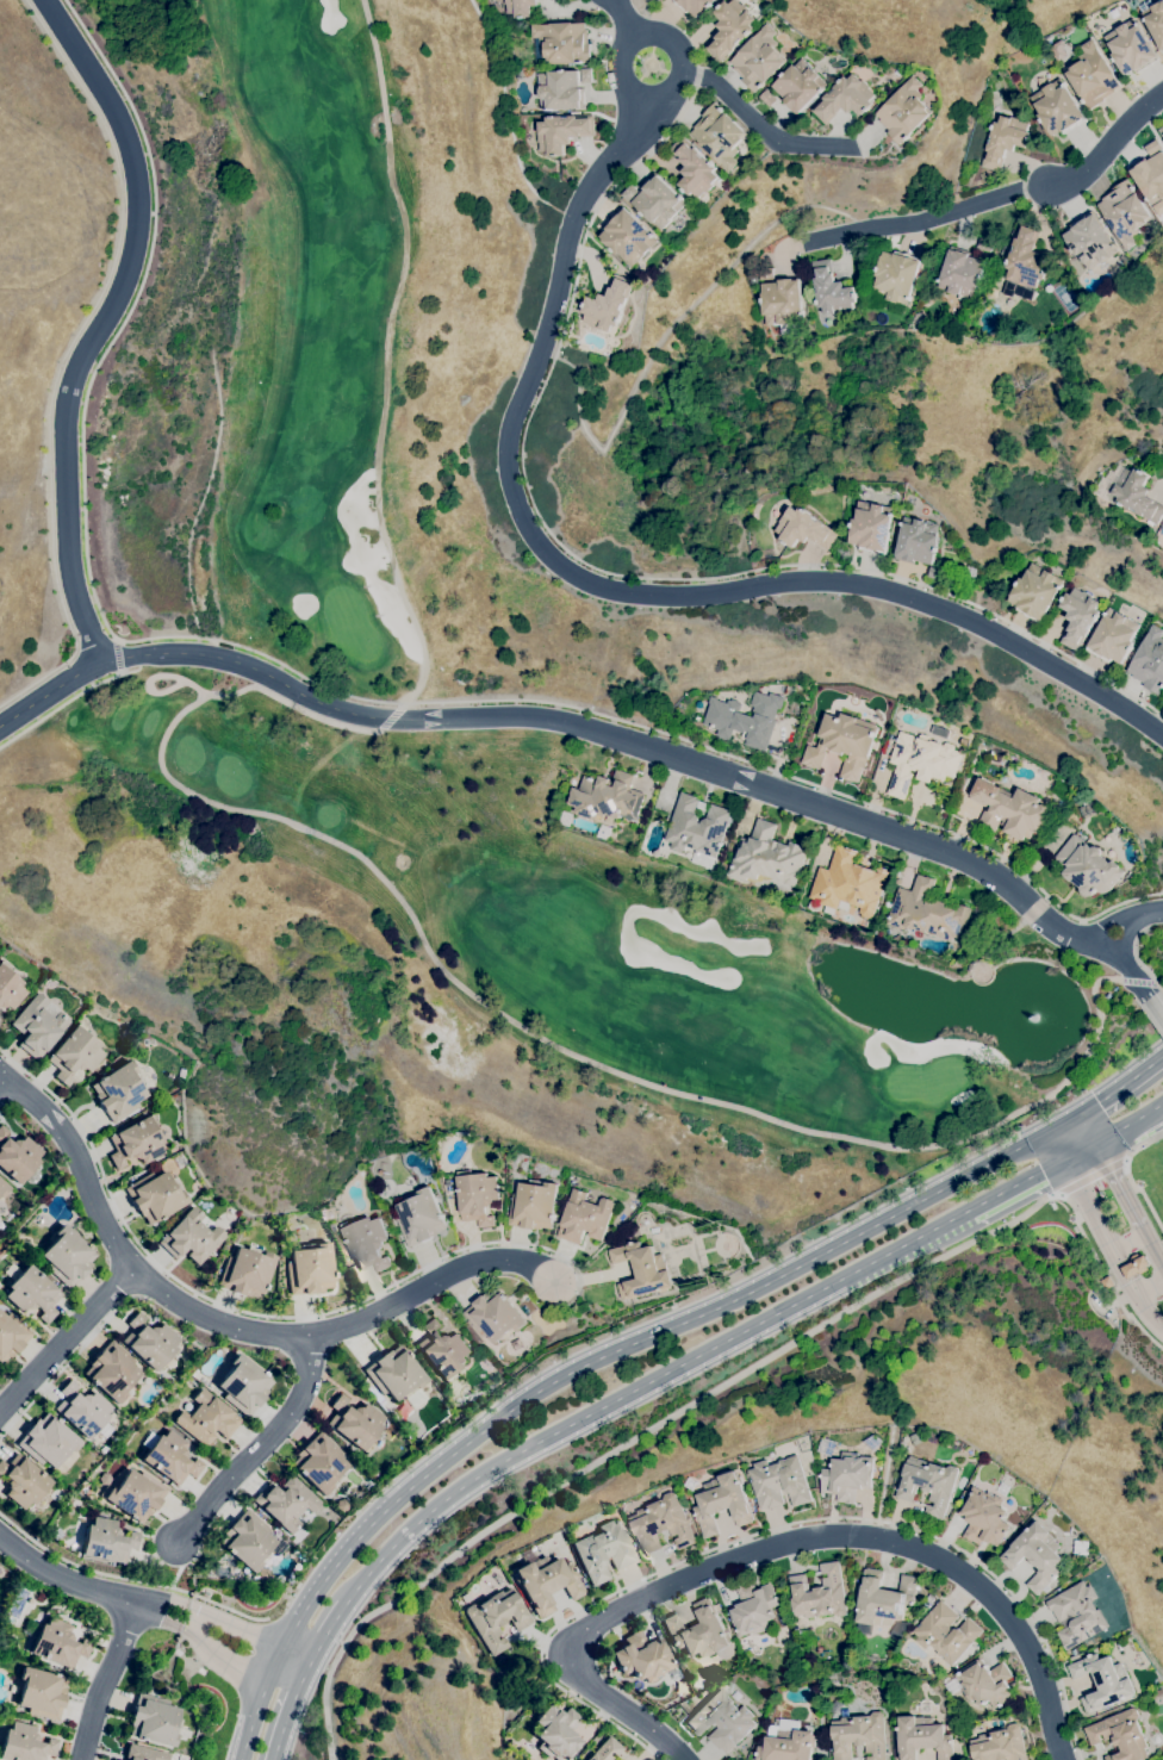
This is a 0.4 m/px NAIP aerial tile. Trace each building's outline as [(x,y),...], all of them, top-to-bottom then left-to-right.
[(504,5),(504,0),(536,0),(536,6),(530,6),(530,17),(524,17),(524,19),(520,19),(520,18),(515,18),(515,15),(506,15),(505,5),(504,5)] [(683,7),(676,0),(716,0),(713,4),(713,5),(709,7),(701,15),(701,14),(697,18),(690,11),(689,12),(683,6),(683,7)] [(722,5),(726,0),(729,4),(733,0),(737,0),(741,5),(742,4),(750,12),(757,19),(751,25),(753,29),(751,31),(752,32),(748,36),(747,35),(742,41),(740,38),(735,43),(738,45),(720,63),(705,48),(722,31),(716,25),(721,20),(714,13),(719,8),(717,7),(721,4),(722,5)] [(1138,5),(1147,0),(1149,0),(1151,5),(1161,0),(1161,1),(1162,0),(1162,49),(1161,50),(1145,23),(1143,19),(1144,19),(1140,13),(1142,12),(1138,5)] [(1124,75),(1115,62),(1114,62),(1113,60),(1113,58),(1111,55),(1114,52),(1103,37),(1133,18),(1137,24),(1138,25),(1157,56),(1150,61),(1151,62),(1142,67),(1134,71),(1133,69),(1124,75)] [(578,64),(578,63),(547,64),(547,58),(545,58),(543,45),(540,45),(539,38),(531,38),(531,25),(541,25),(549,25),(549,24),(572,23),(572,24),(585,24),(585,30),(587,30),(587,44),(590,44),(591,63),(583,63),(583,64),(578,64)] [(755,93),(742,80),(744,79),(733,68),(734,67),(730,62),(740,52),(739,52),(754,37),(763,30),(761,29),(767,23),(777,32),(772,38),(777,44),(773,48),(786,61),(764,85),(761,88),(760,88),(755,93)] [(1089,111),(1084,104),(1082,100),(1083,99),(1082,97),(1081,98),(1065,74),(1071,70),(1070,68),(1080,62),(1077,57),(1084,52),(1081,46),(1092,39),(1096,46),(1096,48),(1101,56),(1102,56),(1114,74),(1113,75),(1120,86),(1114,89),(1115,92),(1103,99),(1105,101),(1089,111)] [(798,113),(796,111),(795,112),(784,100),(785,99),(772,86),(782,76),(782,75),(784,73),(785,74),(801,57),(807,63),(806,64),(813,70),(814,69),(819,75),(817,76),(827,85),(823,89),(825,89),(822,92),(821,91),(798,113)] [(582,83),(580,69),(591,69),(592,83),(582,83)] [(546,112),(546,99),(539,99),(539,86),(540,86),(540,81),(537,81),(537,73),(548,71),(560,71),(560,70),(565,70),(565,71),(578,70),(579,88),(584,88),(584,108),(549,110),(549,111),(546,112)] [(826,125),(810,110),(822,99),(828,93),(831,95),(835,89),(833,88),(839,82),(838,81),(841,79),(842,79),(845,76),(848,80),(854,74),(862,81),(863,80),(869,87),(867,88),(875,95),(869,100),(872,104),(869,107),(870,108),(866,112),(865,111),(860,117),(853,108),(848,113),(842,108),(826,125)] [(900,145),(888,132),(889,131),(879,120),(881,119),(876,113),(913,76),(922,85),(916,91),(922,97),(920,99),(928,107),(926,110),(931,114),(909,136),(910,137),(907,141),(906,139),(900,145)] [(1052,136),(1050,132),(1049,133),(1043,123),(1041,123),(1039,119),(1040,119),(1037,116),(1040,113),(1030,98),(1061,77),(1064,83),(1065,86),(1068,91),(1086,117),(1078,122),(1078,123),(1069,129),(1068,128),(1061,132),(1061,131),(1052,136)] [(769,107),(759,97),(767,89),(777,100),(769,107)] [(728,173),(722,167),(722,166),(715,158),(715,160),(699,143),(690,133),(695,129),(694,128),(703,117),(702,116),(715,102),(721,108),(724,111),(723,111),(726,113),(746,133),(741,137),(744,139),(735,148),(738,151),(733,157),(738,163),(728,173)] [(553,157),(553,156),(547,157),(547,153),(540,153),(539,143),(537,143),(537,132),(539,132),(539,122),(546,122),(546,118),(551,117),(551,116),(554,116),(554,117),(562,117),(562,119),(570,119),(570,116),(593,116),(595,136),(571,137),(571,145),(564,145),(565,156),(558,156),(558,157),(553,157)] [(999,173),(979,167),(985,150),(987,143),(989,144),(991,137),(989,137),(991,130),(990,129),(991,125),(993,125),(994,122),(999,123),(1001,116),(1010,119),(1010,117),(1020,119),(1020,122),(1028,124),(1027,131),(1031,132),(1028,137),(1031,138),(1028,143),(1027,142),(1026,149),(1015,145),(1013,151),(1006,150),(999,173)] [(697,199),(692,193),(690,195),(686,192),(685,193),(682,189),(683,188),(678,185),(685,176),(680,172),(686,167),(668,150),(683,136),(695,148),(710,163),(711,162),(715,164),(714,166),(716,169),(713,172),(719,178),(697,199)] [(1150,156),(1144,147),(1157,139),(1162,148),(1150,156)] [(1162,151),(1162,153),(1162,198),(1151,205),(1148,200),(1149,200),(1130,172),(1137,167),(1136,166),(1146,160),(1146,161),(1162,151)] [(661,230),(654,223),(653,224),(643,216),(641,213),(632,203),(643,189),(642,188),(651,180),(652,181),(658,175),(680,198),(682,197),(683,198),(682,200),(685,204),(665,224),(666,225),(661,230)] [(1126,250),(1100,210),(1097,205),(1102,201),(1102,199),(1114,192),(1112,189),(1128,179),(1136,189),(1133,191),(1151,218),(1146,222),(1136,229),(1139,232),(1132,237),(1136,243),(1126,250)] [(628,201),(621,194),(632,185),(639,192),(628,201)] [(633,267),(628,261),(628,262),(620,254),(617,256),(614,253),(611,250),(611,249),(603,241),(599,237),(607,230),(605,229),(626,209),(652,235),(654,236),(653,236),(658,241),(633,267)] [(1088,270),(1077,254),(1075,255),(1063,235),(1071,229),(1072,228),(1070,225),(1093,212),(1118,251),(1088,270)] [(1034,288),(1026,286),(1026,287),(1015,284),(1016,282),(1006,279),(1009,269),(1006,268),(1010,253),(1014,253),(1016,247),(1013,245),(1015,238),(1018,240),(1022,225),(1037,230),(1037,228),(1040,229),(1033,251),(1040,254),(1038,261),(1049,265),(1046,269),(1043,268),(1040,274),(1045,275),(1043,280),(1038,279),(1034,288)] [(990,253),(977,248),(979,238),(994,243),(990,253)] [(971,300),(964,298),(965,297),(960,294),(960,296),(937,288),(939,282),(939,280),(940,280),(951,245),(970,253),(969,256),(985,262),(981,274),(983,275),(982,280),(979,279),(976,291),(974,291),(971,300)] [(902,315),(889,311),(891,301),(887,300),(884,310),(875,306),(877,298),(883,299),(883,298),(872,294),(878,276),(875,276),(877,272),(876,270),(877,267),(878,267),(882,256),(883,256),(884,251),(895,255),(896,251),(921,260),(921,262),(909,297),(910,297),(909,300),(908,299),(907,305),(906,305),(902,315)] [(825,316),(823,307),(819,307),(819,304),(816,304),(816,301),(817,300),(817,299),(816,292),(819,292),(817,285),(815,286),(811,262),(831,259),(834,282),(841,281),(842,288),(853,287),(854,293),(856,293),(857,298),(854,298),(856,303),(852,304),(853,311),(834,313),(835,313),(825,316)] [(760,281),(759,269),(772,268),(773,280),(760,281)] [(610,332),(591,325),(583,322),(585,313),(582,312),(583,307),(583,306),(584,303),(586,297),(597,300),(599,293),(607,297),(615,274),(634,281),(628,298),(626,305),(623,304),(621,311),(623,311),(621,318),(622,318),(620,323),(618,322),(617,326),(614,325),(610,332)] [(751,285),(750,278),(757,276),(758,284),(751,285)] [(766,326),(765,316),(763,316),(761,303),(761,299),(761,298),(761,293),(763,293),(761,284),(778,282),(778,280),(792,279),(792,281),(800,280),(802,313),(803,313),(803,315),(791,316),(791,324),(780,325),(780,324),(778,324),(778,323),(773,323),(773,325),(766,326)] [(918,328),(913,321),(915,313),(922,312),(928,318),(925,325),(918,328)] [(1146,496),(1162,506),(1162,513),(1156,524),(1142,516),(1142,517),(1136,514),(1137,511),(1131,508),(1130,509),(1124,505),(1122,506),(1119,504),(1120,503),(1117,502),(1119,497),(1112,493),(1118,484),(1115,484),(1120,475),(1121,477),(1126,468),(1133,473),(1136,468),(1140,471),(1140,469),(1144,472),(1144,473),(1149,477),(1144,486),(1150,490),(1146,496)] [(887,555),(862,549),(862,547),(860,547),(860,545),(850,542),(856,520),(858,520),(860,509),(862,500),(896,508),(887,555)] [(829,551),(810,536),(806,543),(800,539),(792,548),(780,539),(783,536),(776,531),(782,523),(780,522),(785,515),(786,516),(792,508),(800,511),(802,508),(815,517),(814,518),(820,522),(821,521),(840,534),(829,551)] [(934,565),(916,560),(915,564),(896,559),(897,555),(908,517),(935,524),(935,523),(943,525),(940,536),(941,536),(939,547),(939,548),(938,552),(934,565)] [(1040,621),(1024,611),(1024,610),(1016,607),(1018,605),(1009,601),(1012,597),(1010,596),(1020,578),(1024,579),(1033,562),(1064,580),(1061,587),(1059,587),(1040,621)] [(943,580),(929,577),(932,566),(946,571),(943,580)] [(1077,652),(1061,642),(1064,636),(1066,636),(1068,634),(1065,632),(1071,622),(1065,618),(1069,612),(1059,607),(1062,601),(1063,597),(1064,597),(1068,592),(1070,595),(1075,587),(1083,592),(1084,591),(1093,596),(1093,597),(1100,602),(1096,609),(1100,611),(1099,615),(1100,615),(1097,620),(1096,618),(1093,626),(1092,624),(1088,630),(1089,632),(1077,652)] [(1121,664),(1112,659),(1112,660),(1108,658),(1107,661),(1086,649),(1105,616),(1103,616),(1105,614),(1106,614),(1109,608),(1140,624),(1131,641),(1133,642),(1121,664)] [(1153,624),(1162,630),(1162,633),(1161,638),(1162,639),(1162,686),(1158,695),(1143,686),(1144,684),(1132,677),(1133,674),(1126,671),(1153,624)] [(765,752),(745,745),(750,732),(746,730),(746,733),(734,729),(729,740),(727,739),(727,740),(719,738),(720,736),(717,735),(719,730),(703,724),(711,704),(709,703),(711,696),(719,698),(719,701),(728,703),(729,701),(732,702),(733,699),(740,702),(740,703),(742,704),(740,713),(751,716),(754,707),(752,705),(753,703),(752,703),(754,694),(755,694),(757,692),(769,696),(771,692),(785,698),(780,709),(778,708),(773,720),(777,721),(765,752)] [(858,783),(853,782),(853,783),(844,779),(844,778),(839,777),(845,758),(847,759),(848,754),(842,753),(842,754),(831,751),(832,748),(826,746),(823,751),(826,752),(820,770),(815,767),(815,769),(806,766),(807,765),(801,763),(807,745),(817,748),(821,738),(819,736),(827,714),(840,719),(841,713),(878,726),(870,751),(871,751),(865,769),(864,767),(858,783)] [(947,739),(931,733),(933,726),(950,732),(947,739)] [(904,800),(888,794),(898,765),(890,761),(900,732),(919,738),(920,735),(922,734),(929,736),(931,739),(931,740),(944,745),(944,744),(947,742),(953,745),(954,747),(954,750),(963,753),(954,778),(946,776),(945,782),(933,777),(931,783),(916,778),(920,770),(912,767),(910,773),(913,775),(904,800)] [(635,821),(623,816),(622,821),(605,814),(604,816),(603,816),(601,820),(597,819),(597,820),(576,813),(578,807),(570,804),(573,794),(571,794),(573,788),(579,789),(584,776),(598,781),(601,775),(610,778),(609,782),(611,782),(616,769),(634,776),(629,789),(645,794),(635,821)] [(962,791),(958,789),(963,777),(966,779),(962,791)] [(1024,841),(1005,831),(1010,819),(1003,815),(994,834),(976,826),(987,807),(969,798),(978,782),(1000,792),(1001,789),(1015,796),(1019,788),(1040,800),(1038,804),(1041,806),(1043,804),(1047,807),(1049,809),(1045,817),(1047,817),(1044,825),(1041,823),(1040,826),(1041,826),(1038,834),(1034,832),(1031,839),(1026,837),(1024,841)] [(1065,797),(1055,791),(1059,784),(1070,790),(1065,797)] [(711,869),(692,862),(696,851),(697,851),(697,850),(686,846),(684,852),(682,851),(682,852),(671,848),(672,847),(671,847),(672,842),(665,840),(682,791),(696,797),(696,798),(698,800),(694,814),(699,815),(697,822),(701,823),(703,817),(707,819),(711,804),(732,810),(711,869)] [(571,827),(559,823),(562,811),(574,815),(571,827)] [(795,888),(783,884),(784,882),(759,873),(757,881),(747,877),(745,881),(728,875),(741,838),(750,840),(750,838),(752,838),(758,819),(777,825),(771,840),(788,846),(789,841),(802,846),(802,848),(807,851),(795,888)] [(609,840),(597,837),(602,825),(612,828),(609,840)] [(1087,897),(1082,894),(1081,888),(1072,881),(1071,882),(1064,876),(1063,873),(1069,866),(1065,864),(1064,866),(1055,858),(1074,834),(1092,848),(1093,846),(1096,846),(1100,850),(1101,853),(1100,856),(1109,864),(1113,860),(1120,866),(1119,869),(1125,872),(1114,885),(1108,882),(1107,883),(1112,888),(1106,894),(1099,894),(1096,890),(1093,896),(1087,897)] [(870,919),(863,916),(860,912),(862,908),(840,900),(837,909),(819,903),(820,901),(809,897),(820,867),(829,870),(838,846),(846,848),(846,847),(858,851),(857,856),(856,854),(853,864),(854,865),(856,864),(876,871),(876,872),(877,872),(878,870),(877,870),(878,866),(891,871),(890,875),(888,873),(873,915),(870,919)] [(952,943),(927,932),(926,933),(914,928),(914,929),(907,927),(906,931),(887,923),(900,887),(912,893),(919,875),(927,878),(927,876),(937,881),(928,901),(937,903),(938,901),(947,904),(946,907),(958,910),(960,904),(962,906),(963,904),(970,908),(972,909),(966,926),(964,925),(959,938),(954,937),(952,943)] [(4,1007),(0,1007),(0,965),(21,983),(18,985),(25,991),(11,1010),(5,1006),(4,1007)] [(48,1001),(58,1009),(57,1012),(69,1021),(43,1052),(36,1061),(17,1045),(19,1041),(26,1033),(24,1031),(20,1033),(10,1024),(35,994),(37,995),(38,994),(45,1000),(44,1001),(46,1002),(42,1008),(48,1001)] [(67,1087),(54,1076),(58,1070),(46,1059),(51,1055),(50,1055),(77,1022),(89,1032),(87,1034),(99,1045),(95,1049),(102,1055),(88,1072),(83,1068),(82,1069),(75,1070),(74,1068),(69,1072),(69,1074),(68,1075),(73,1078),(67,1087)] [(112,1124),(105,1113),(104,1113),(97,1102),(98,1101),(93,1095),(95,1094),(89,1086),(95,1082),(129,1061),(136,1071),(132,1074),(145,1095),(136,1101),(138,1107),(112,1124)] [(116,1170),(108,1156),(116,1151),(108,1137),(114,1133),(148,1115),(162,1143),(158,1144),(162,1152),(142,1163),(139,1158),(137,1159),(132,1157),(131,1155),(122,1159),(125,1164),(116,1170)] [(18,1184),(0,1169),(0,1125),(7,1132),(4,1136),(5,1137),(11,1143),(12,1140),(18,1139),(19,1140),(24,1136),(42,1151),(35,1158),(38,1162),(18,1184)] [(148,1224),(143,1215),(142,1217),(138,1209),(137,1211),(124,1188),(151,1173),(154,1177),(163,1171),(176,1193),(180,1190),(187,1202),(161,1217),(162,1218),(157,1220),(156,1219),(148,1224)] [(479,1227),(478,1220),(462,1221),(458,1176),(487,1173),(489,1177),(498,1176),(500,1200),(493,1200),(493,1202),(490,1207),(489,1207),(490,1213),(487,1213),(487,1217),(495,1215),(495,1226),(479,1227)] [(8,1188),(0,1198),(0,1181),(8,1188)] [(552,1230),(542,1227),(541,1229),(535,1227),(535,1230),(522,1227),(509,1225),(514,1194),(518,1195),(521,1182),(546,1187),(546,1182),(559,1184),(554,1214),(556,1214),(555,1219),(554,1218),(552,1230)] [(409,1248),(397,1219),(402,1217),(397,1206),(419,1196),(418,1192),(430,1187),(442,1214),(443,1214),(444,1218),(443,1219),(448,1229),(439,1232),(440,1233),(433,1236),(434,1238),(422,1243),(421,1243),(409,1248)] [(579,1245),(556,1237),(574,1188),(580,1190),(584,1192),(583,1194),(587,1195),(585,1201),(599,1206),(602,1198),(604,1199),(604,1198),(614,1201),(614,1202),(615,1204),(601,1242),(589,1237),(590,1232),(585,1230),(580,1240),(582,1240),(579,1245)] [(195,1265),(186,1255),(189,1252),(185,1248),(178,1256),(174,1260),(157,1243),(193,1206),(203,1215),(198,1221),(209,1232),(214,1226),(216,1227),(217,1226),(223,1233),(222,1235),(224,1236),(195,1265)] [(43,1226),(37,1223),(41,1215),(46,1220),(43,1226)] [(378,1273),(374,1264),(360,1270),(341,1225),(354,1219),(355,1224),(371,1218),(372,1221),(380,1218),(390,1239),(381,1243),(383,1245),(381,1249),(379,1250),(383,1258),(388,1256),(392,1265),(378,1273)] [(68,1288),(45,1268),(49,1263),(39,1256),(56,1237),(54,1235),(62,1224),(85,1244),(86,1243),(89,1246),(88,1248),(95,1255),(88,1262),(91,1264),(80,1277),(79,1276),(68,1288)] [(297,1240),(287,1239),(287,1231),(297,1231),(297,1240)] [(628,1298),(624,1282),(638,1279),(633,1260),(612,1264),(609,1250),(632,1244),(632,1242),(634,1242),(635,1243),(640,1242),(642,1249),(652,1246),(654,1256),(663,1254),(666,1270),(668,1270),(673,1286),(628,1298)] [(290,1294),(286,1263),(292,1263),(291,1251),(315,1249),(315,1244),(328,1243),(331,1271),(332,1271),(334,1276),(331,1276),(332,1287),(323,1288),(323,1291),(313,1292),(313,1293),(304,1294),(304,1293),(290,1294)] [(259,1299),(249,1295),(248,1296),(230,1291),(229,1291),(217,1286),(228,1256),(232,1258),(236,1248),(261,1256),(262,1251),(274,1256),(263,1285),(265,1285),(263,1289),(262,1289),(259,1299)] [(1139,1255),(1140,1257),(1144,1255),(1150,1265),(1146,1267),(1148,1270),(1139,1275),(1138,1273),(1127,1279),(1121,1268),(1132,1262),(1131,1260),(1131,1257),(1137,1254),(1139,1255)] [(45,1324),(38,1317),(42,1312),(36,1306),(33,1308),(27,1308),(26,1307),(21,1312),(5,1296),(11,1289),(7,1287),(13,1281),(4,1271),(12,1263),(20,1273),(29,1264),(62,1295),(50,1307),(56,1312),(45,1324)] [(1105,1289),(1100,1281),(1109,1276),(1114,1285),(1105,1289)] [(496,1343),(487,1333),(484,1337),(464,1313),(474,1304),(473,1304),(484,1295),(484,1296),(490,1292),(492,1294),(499,1287),(506,1295),(506,1294),(510,1298),(508,1300),(527,1323),(505,1341),(503,1337),(496,1343)] [(155,1372),(122,1341),(132,1329),(126,1324),(137,1311),(144,1318),(142,1321),(149,1327),(151,1324),(156,1329),(161,1324),(178,1338),(172,1345),(175,1349),(155,1372)] [(7,1357),(0,1364),(0,1312),(5,1317),(8,1313),(32,1333),(23,1344),(23,1343),(8,1358),(7,1357)] [(447,1382),(444,1379),(443,1380),(416,1344),(429,1335),(423,1327),(436,1318),(442,1326),(439,1329),(444,1337),(446,1336),(450,1336),(452,1338),(458,1333),(472,1352),(465,1357),(467,1361),(455,1370),(458,1374),(447,1382)] [(117,1404),(94,1383),(94,1385),(91,1381),(83,1374),(91,1366),(88,1364),(93,1360),(93,1358),(101,1349),(101,1350),(111,1339),(133,1361),(130,1364),(139,1373),(122,1392),(125,1395),(117,1404)] [(187,1356),(182,1351),(182,1345),(188,1343),(194,1347),(193,1354),(187,1356)] [(413,1408),(402,1394),(394,1400),(387,1391),(383,1394),(362,1370),(373,1362),(373,1361),(383,1354),(384,1354),(388,1350),(390,1351),(398,1344),(405,1352),(406,1352),(409,1355),(406,1356),(427,1380),(416,1388),(425,1399),(413,1408)] [(247,1418),(222,1398),(225,1393),(216,1386),(231,1366),(229,1363),(237,1352),(260,1372),(261,1370),(265,1374),(263,1375),(272,1381),(266,1389),(267,1391),(255,1406),(247,1418)] [(87,1439),(54,1407),(64,1397),(58,1392),(70,1380),(77,1386),(73,1391),(80,1397),(81,1395),(87,1394),(88,1397),(93,1391),(111,1407),(105,1413),(108,1417),(87,1439)] [(204,1447),(173,1423),(175,1420),(174,1419),(179,1411),(181,1412),(182,1411),(188,1416),(198,1404),(192,1399),(200,1388),(240,1420),(225,1438),(212,1429),(210,1432),(213,1436),(204,1447)] [(365,1454),(362,1451),(361,1451),(325,1424),(336,1411),(330,1406),(340,1393),(348,1400),(344,1404),(352,1410),(355,1405),(360,1408),(365,1403),(383,1417),(377,1424),(380,1428),(371,1441),(373,1443),(365,1454)] [(52,1468),(43,1461),(39,1464),(15,1444),(25,1434),(24,1434),(32,1423),(32,1424),(37,1418),(39,1420),(46,1412),(54,1419),(55,1418),(60,1420),(58,1423),(81,1442),(71,1451),(69,1449),(52,1468)] [(178,1486),(172,1481),(170,1482),(141,1460),(158,1435),(162,1437),(168,1429),(187,1443),(182,1449),(184,1450),(185,1455),(182,1457),(191,1463),(194,1457),(203,1464),(193,1478),(187,1473),(178,1486)] [(322,1495),(301,1474),(300,1475),(297,1472),(298,1470),(291,1463),(298,1456),(296,1454),(300,1449),(300,1448),(309,1439),(310,1439),(319,1431),(341,1453),(338,1456),(349,1468),(331,1486),(332,1486),(322,1495)] [(875,1451),(863,1442),(875,1435),(883,1442),(875,1451)] [(831,1457),(817,1451),(823,1437),(838,1442),(831,1457)] [(854,1505),(845,1504),(845,1503),(837,1501),(838,1494),(823,1493),(823,1495),(821,1494),(823,1468),(832,1469),(833,1459),(842,1460),(842,1451),(852,1453),(852,1456),(857,1456),(857,1453),(859,1453),(858,1459),(873,1460),(871,1490),(856,1488),(854,1505)] [(1,1474),(0,1475),(0,1461),(6,1466),(17,1453),(50,1481),(31,1505),(27,1503),(21,1510),(4,1494),(8,1490),(7,1488),(6,1482),(8,1480),(1,1474)] [(789,1493),(785,1491),(784,1488),(779,1490),(784,1504),(769,1510),(769,1509),(761,1511),(757,1498),(752,1482),(753,1482),(752,1476),(750,1478),(748,1470),(755,1468),(753,1463),(766,1460),(769,1466),(780,1462),(779,1460),(784,1459),(784,1461),(788,1460),(788,1457),(797,1454),(811,1500),(794,1506),(789,1493)] [(957,1472),(943,1520),(925,1515),(927,1505),(933,1506),(935,1503),(928,1500),(931,1493),(922,1491),(922,1488),(918,1487),(913,1501),(896,1497),(898,1490),(901,1490),(904,1476),(903,1476),(908,1459),(918,1462),(919,1460),(931,1463),(946,1467),(951,1466),(956,1467),(957,1472)] [(141,1524),(102,1498),(111,1487),(114,1490),(129,1469),(138,1475),(142,1472),(167,1490),(160,1500),(158,1499),(148,1516),(147,1515),(141,1524)] [(704,1538),(694,1509),(699,1505),(696,1495),(707,1492),(704,1485),(713,1481),(711,1480),(719,1478),(719,1476),(734,1470),(739,1484),(741,1484),(754,1520),(739,1526),(730,1507),(726,1510),(726,1511),(717,1513),(711,1515),(719,1534),(704,1538)] [(107,1485),(101,1485),(99,1479),(102,1473),(108,1474),(111,1480),(107,1485)] [(290,1535),(253,1500),(261,1490),(265,1493),(269,1487),(270,1487),(272,1485),(280,1492),(284,1488),(280,1486),(290,1475),(319,1501),(310,1512),(304,1506),(293,1518),(299,1524),(290,1535)] [(997,1548),(983,1540),(979,1544),(972,1541),(972,1542),(963,1536),(970,1523),(965,1520),(966,1519),(958,1515),(975,1486),(985,1493),(985,1492),(990,1494),(989,1495),(993,1498),(994,1497),(995,1497),(995,1495),(1003,1500),(1000,1506),(1008,1511),(1002,1520),(1010,1525),(997,1548)] [(663,1500),(665,1494),(671,1492),(674,1493),(696,1542),(678,1550),(673,1540),(680,1537),(678,1534),(671,1536),(668,1530),(659,1534),(655,1535),(661,1548),(643,1556),(641,1548),(636,1536),(638,1536),(629,1517),(638,1513),(636,1511),(663,1500)] [(340,1512),(335,1507),(336,1500),(343,1499),(348,1504),(347,1511),(340,1512)] [(251,1573),(230,1554),(229,1554),(225,1550),(226,1549),(218,1543),(225,1535),(223,1534),(228,1528),(236,1518),(237,1518),(245,1509),(269,1529),(266,1532),(275,1541),(278,1537),(286,1546),(276,1556),(272,1551),(261,1563),(251,1573)] [(124,1563),(81,1555),(87,1525),(91,1525),(93,1516),(116,1520),(114,1528),(117,1529),(119,1532),(118,1535),(128,1537),(129,1531),(138,1534),(136,1549),(128,1548),(124,1563)] [(603,1565),(609,1579),(592,1586),(572,1543),(598,1530),(597,1526),(609,1520),(611,1524),(618,1522),(621,1526),(623,1532),(630,1546),(629,1546),(636,1560),(615,1569),(609,1556),(604,1559),(604,1560),(603,1565)] [(1037,1596),(1026,1585),(1040,1569),(1037,1566),(1037,1567),(1030,1561),(1031,1560),(1026,1556),(1012,1571),(1000,1559),(1028,1528),(1030,1529),(1038,1520),(1050,1532),(1049,1534),(1055,1540),(1053,1540),(1061,1547),(1055,1553),(1062,1559),(1055,1567),(1059,1572),(1037,1596)] [(1088,1555),(1074,1553),(1076,1540),(1090,1542),(1088,1555)] [(540,1618),(540,1617),(537,1618),(529,1603),(520,1584),(518,1585),(514,1578),(515,1576),(514,1574),(515,1573),(514,1571),(529,1561),(529,1562),(536,1559),(537,1561),(546,1556),(549,1562),(558,1557),(562,1567),(568,1563),(577,1576),(576,1576),(585,1593),(571,1600),(562,1585),(546,1594),(554,1610),(540,1618)] [(835,1615),(835,1613),(819,1616),(806,1618),(806,1615),(795,1617),(789,1576),(807,1574),(809,1592),(815,1591),(814,1587),(823,1586),(822,1578),(828,1576),(828,1574),(821,1574),(820,1565),(839,1561),(846,1613),(845,1616),(838,1617),(835,1615)] [(266,1580),(259,1579),(256,1573),(260,1568),(267,1568),(269,1575),(266,1580)] [(871,1636),(862,1634),(863,1629),(857,1628),(858,1622),(857,1622),(859,1607),(858,1607),(865,1568),(867,1568),(883,1571),(881,1588),(898,1592),(902,1575),(918,1578),(914,1602),(914,1605),(913,1605),(912,1611),(904,1610),(903,1621),(893,1618),(891,1627),(882,1624),(882,1625),(873,1623),(871,1636)] [(739,1637),(728,1611),(738,1607),(736,1605),(742,1603),(736,1587),(752,1581),(757,1591),(761,1588),(760,1586),(769,1584),(767,1581),(770,1580),(779,1605),(771,1609),(776,1618),(766,1622),(770,1629),(761,1632),(760,1630),(754,1632),(755,1635),(754,1635),(753,1631),(739,1637)] [(1071,1621),(1069,1618),(1059,1623),(1053,1611),(1051,1612),(1046,1603),(1083,1581),(1087,1587),(1090,1585),(1099,1598),(1092,1602),(1097,1610),(1099,1609),(1108,1627),(1066,1650),(1062,1642),(1062,1641),(1057,1632),(1070,1625),(1071,1621)] [(492,1656),(464,1611),(465,1609),(474,1602),(477,1605),(500,1590),(502,1592),(510,1587),(531,1622),(516,1631),(508,1618),(503,1621),(504,1622),(496,1627),(499,1634),(495,1637),(497,1641),(502,1637),(508,1646),(492,1656)] [(698,1659),(696,1652),(686,1656),(682,1646),(676,1649),(673,1643),(671,1644),(670,1642),(672,1641),(670,1636),(661,1619),(674,1613),(683,1631),(702,1623),(692,1604),(705,1598),(707,1599),(709,1598),(713,1605),(716,1613),(717,1612),(727,1636),(726,1636),(730,1646),(716,1653),(715,1652),(707,1655),(707,1654),(698,1659)] [(959,1628),(969,1618),(983,1631),(951,1666),(944,1659),(941,1655),(940,1656),(937,1653),(938,1652),(931,1643),(925,1649),(915,1640),(918,1637),(913,1631),(916,1627),(918,1628),(922,1624),(920,1623),(941,1600),(959,1617),(949,1628),(952,1631),(954,1629),(959,1628)] [(71,1669),(64,1667),(30,1653),(35,1638),(23,1634),(27,1621),(41,1625),(42,1624),(45,1625),(49,1617),(70,1627),(68,1632),(70,1634),(71,1637),(70,1641),(79,1644),(82,1638),(92,1643),(85,1658),(77,1655),(71,1669)] [(647,1684),(643,1677),(635,1681),(630,1671),(622,1674),(611,1653),(620,1649),(620,1648),(626,1644),(623,1638),(630,1635),(630,1634),(640,1629),(646,1643),(652,1640),(653,1642),(661,1637),(676,1667),(660,1674),(661,1677),(660,1677),(659,1674),(653,1677),(654,1679),(647,1684)] [(801,1643),(798,1631),(811,1629),(813,1641),(801,1643)] [(1088,1714),(1087,1711),(1086,1712),(1080,1698),(1100,1690),(1093,1672),(1072,1679),(1068,1665),(1097,1654),(1100,1660),(1109,1656),(1113,1666),(1120,1662),(1124,1671),(1125,1671),(1128,1678),(1130,1678),(1136,1693),(1126,1697),(1127,1698),(1088,1714)] [(995,1709),(989,1700),(987,1703),(987,1704),(985,1705),(984,1704),(981,1706),(976,1699),(969,1703),(964,1696),(966,1694),(963,1690),(960,1691),(960,1690),(963,1689),(954,1674),(978,1659),(984,1667),(985,1666),(989,1672),(1003,1662),(1013,1677),(1005,1681),(1008,1687),(1012,1685),(1018,1694),(1002,1704),(1002,1705),(1000,1706),(1000,1705),(995,1709)] [(57,1722),(27,1714),(29,1709),(17,1705),(23,1680),(19,1679),(23,1666),(66,1679),(63,1689),(66,1689),(60,1708),(61,1708),(57,1722)] [(680,1697),(677,1689),(685,1684),(689,1692),(680,1697)] [(727,1754),(721,1748),(720,1749),(708,1737),(719,1727),(715,1724),(714,1725),(709,1725),(698,1736),(685,1722),(719,1687),(726,1696),(724,1697),(728,1700),(730,1699),(733,1702),(730,1704),(739,1712),(744,1706),(753,1716),(751,1719),(755,1724),(751,1729),(750,1728),(745,1731),(747,1734),(727,1754)] [(173,1747),(143,1740),(143,1741),(138,1740),(138,1739),(129,1735),(131,1725),(130,1725),(131,1718),(137,1692),(168,1700),(167,1705),(178,1709),(175,1718),(180,1719),(173,1747)] [(582,1742),(566,1759),(556,1759),(551,1755),(548,1758),(548,1756),(549,1755),(545,1752),(543,1753),(536,1747),(541,1742),(535,1736),(542,1728),(534,1721),(549,1704),(556,1710),(562,1715),(567,1708),(582,1718),(570,1731),(574,1735),(574,1736),(582,1742)] [(1148,1758),(1142,1759),(1106,1759),(1105,1756),(1121,1749),(1119,1745),(1115,1747),(1112,1739),(1106,1741),(1102,1734),(1099,1735),(1101,1741),(1092,1746),(1084,1728),(1132,1708),(1136,1709),(1139,1716),(1137,1721),(1148,1747),(1144,1748),(1148,1758)] [(883,1714),(886,1759),(866,1759),(865,1745),(856,1746),(856,1742),(848,1742),(848,1753),(851,1753),(851,1759),(833,1759),(833,1750),(835,1750),(833,1721),(841,1721),(841,1718),(870,1716),(873,1712),(881,1711),(883,1714)] [(951,1743),(953,1759),(938,1759),(938,1748),(916,1749),(917,1759),(900,1759),(898,1731),(897,1731),(897,1723),(900,1723),(900,1717),(915,1716),(916,1718),(932,1717),(933,1725),(944,1724),(944,1735),(951,1735),(952,1740),(953,1740),(953,1743),(951,1743)] [(2,1759),(0,1759),(0,1750),(6,1729),(10,1730),(12,1721),(35,1727),(32,1734),(35,1734),(37,1739),(37,1742),(45,1745),(48,1739),(57,1741),(54,1756),(45,1754),(44,1759),(2,1759)] [(1020,1725),(1028,1759),(1007,1759),(1002,1759),(975,1759),(970,1741),(979,1739),(978,1736),(991,1733),(1007,1729),(1009,1724),(1016,1723),(1020,1725)] [(964,1737),(962,1727),(969,1725),(971,1735),(964,1737)] [(810,1752),(809,1759),(756,1759),(758,1746),(765,1747),(766,1736),(776,1737),(777,1730),(786,1731),(786,1730),(795,1731),(795,1730),(813,1731),(811,1741),(815,1741),(814,1753),(810,1752)] [(612,1759),(586,1759),(608,1736),(622,1748),(616,1756),(610,1752),(608,1754),(612,1759)] [(168,1756),(167,1759),(128,1759),(129,1759),(124,1758),(129,1743),(167,1754),(167,1756),(168,1756)]
